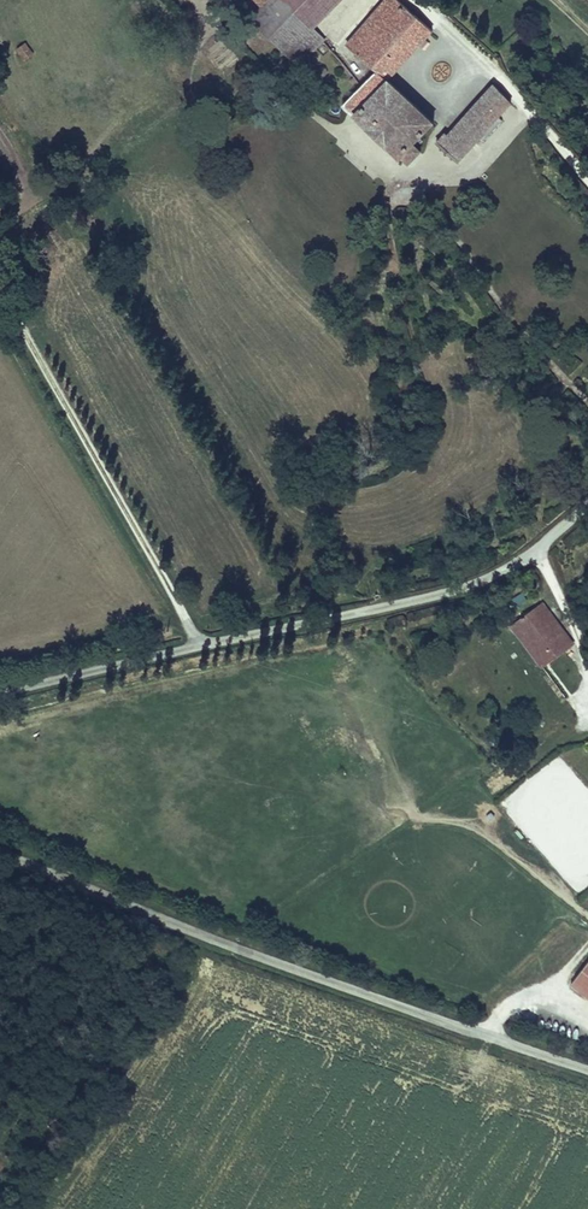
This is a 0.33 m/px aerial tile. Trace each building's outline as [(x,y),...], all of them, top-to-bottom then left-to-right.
[(297,66),(322,42),(311,31),(281,0),(252,0),(261,9),(250,19),(297,66)] [(311,31),(342,0),(281,0),(311,31)] [(386,80),(432,31),(397,0),(394,0),(388,2),(345,49),(378,76),(345,107),(353,115),(352,115),(365,128),(365,129),(383,147),(384,146),(399,160),(399,159),(407,166),(419,154),(412,147),(433,126),(386,80)] [(14,53),(24,63),(34,54),(24,43),(14,53)] [(480,139),(484,142),(502,121),(499,118),(511,105),(493,85),(446,137),(444,134),(435,144),(457,164),(480,139)] [(534,643),(557,626),(541,604),(518,621),(534,643)] [(526,649),(534,643),(518,621),(510,626),(526,649)] [(526,649),(536,661),(566,639),(557,626),(534,643),(526,649)] [(587,886),(587,788),(559,755),(500,806),(577,895),(587,886)] [(571,986),(587,1000),(587,964),(571,986)]
